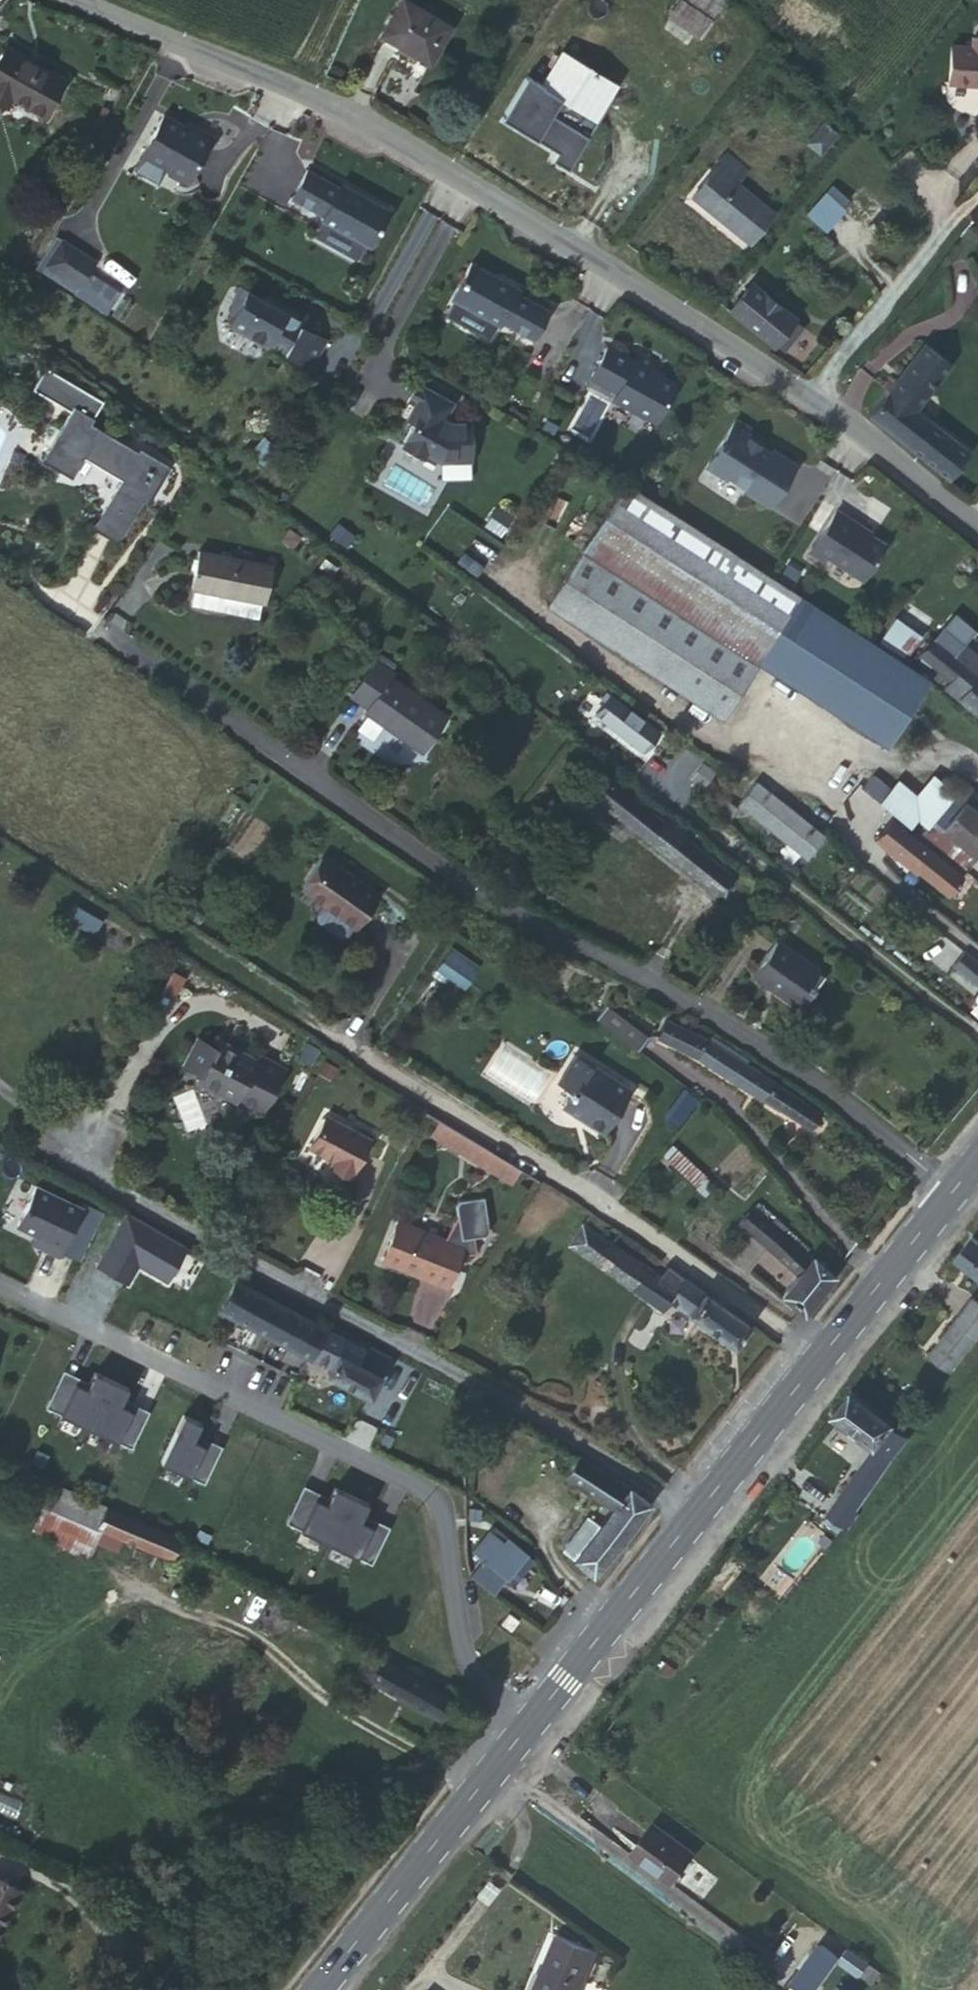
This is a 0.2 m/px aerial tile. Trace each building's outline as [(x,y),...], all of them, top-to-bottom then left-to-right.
[(380,34),(430,63),(451,24),(407,0),(399,0),(380,34)] [(669,16),(697,35),(720,0),(680,0),(669,16)] [(946,83),(975,86),(977,89),(977,38),(971,38),(970,47),(950,44),(946,83)] [(0,53),(0,102),(6,106),(12,96),(44,114),(64,78),(5,45),(0,53)] [(542,85),(585,111),(587,106),(596,112),(613,83),(562,52),(542,85)] [(587,106),(585,111),(594,116),(596,112),(587,106)] [(191,135),(160,118),(139,158),(164,171),(166,177),(178,183),(183,182),(186,184),(209,140),(192,131),(191,135)] [(692,196),(713,213),(718,207),(726,214),(721,219),(748,241),(771,212),(735,183),(746,170),(725,154),(692,196)] [(367,251),(387,214),(363,202),(361,205),(305,175),(290,204),(322,221),(320,225),(367,251)] [(363,202),(339,189),(337,192),(361,205),(363,202)] [(825,195),(807,215),(826,231),(844,211),(825,195)] [(718,207),(713,213),(721,219),(726,214),(718,207)] [(44,266),(78,287),(93,262),(59,242),(44,266)] [(472,265),(452,301),(498,327),(501,323),(532,341),(548,312),(493,282),(496,278),(472,265)] [(751,282),(730,310),(772,345),(773,343),(792,318),(793,317),(751,282)] [(309,367),(324,340),(298,326),(301,322),(284,313),(286,308),(263,296),(261,300),(237,287),(237,289),(237,290),(237,291),(237,292),(237,293),(236,293),(236,295),(236,298),(236,300),(236,304),(236,309),(236,310),(236,313),(237,313),(237,314),(237,316),(237,318),(238,318),(242,320),(236,330),(265,346),(267,342),(283,351),(282,353),(309,367)] [(303,318),(286,308),(284,313),(301,322),(303,318)] [(792,318),(773,343),(782,350),(801,326),(792,318)] [(867,413),(948,476),(969,450),(916,408),(951,363),(923,341),(867,413)] [(651,423),(670,387),(644,372),(649,364),(632,355),(628,364),(602,349),(586,379),(612,393),(608,400),(651,423)] [(53,459),(50,465),(71,477),(84,456),(121,478),(92,526),(117,541),(143,499),(150,485),(156,489),(170,465),(139,446),(136,450),(90,422),(105,401),(49,363),(36,383),(73,405),(46,449),(48,456),(53,459)] [(421,457),(423,454),(434,462),(465,464),(467,421),(447,420),(443,418),(450,403),(416,385),(399,416),(412,423),(400,445),(401,452),(415,459),(421,457)] [(214,398),(201,416),(261,465),(275,447),(214,398)] [(731,420),(703,465),(723,478),(724,475),(744,488),(742,491),(765,506),(791,465),(768,451),(767,454),(740,436),(745,429),(731,420)] [(41,458),(50,465),(53,459),(48,456),(46,449),(41,458)] [(875,644),(623,481),(546,603),(721,716),(758,662),(886,745),(907,712),(913,702),(928,678),(875,644)] [(150,485),(143,499),(148,502),(156,489),(150,485)] [(839,508),(809,547),(824,558),(827,553),(864,580),(888,548),(852,521),(853,518),(839,508)] [(190,587),(194,588),(233,594),(260,599),(265,601),(272,563),(197,550),(190,587)] [(233,594),(194,588),(192,603),(231,610),(233,594)] [(233,594),(231,610),(257,614),(260,599),(233,594)] [(912,636),(892,621),(880,638),(898,653),(912,636)] [(919,655),(950,680),(944,687),(976,713),(977,711),(977,658),(962,645),(952,655),(933,638),(919,655)] [(375,661),(352,694),(367,706),(364,710),(422,751),(445,718),(389,679),(393,673),(375,661)] [(609,694),(595,713),(644,751),(659,732),(609,694)] [(913,702),(907,712),(911,715),(918,705),(913,702)] [(872,773),(862,785),(896,813),(910,824),(919,832),(953,791),(934,775),(916,796),(897,780),(891,789),(872,773)] [(610,779),(595,799),(717,894),(731,874),(683,836),(687,830),(670,816),(664,822),(610,779)] [(966,869),(975,858),(971,855),(977,848),(977,812),(964,800),(974,789),(962,779),(953,791),(919,832),(966,869)] [(753,781),(737,802),(806,857),(823,836),(753,781)] [(910,824),(896,813),(875,841),(889,852),(892,848),(919,870),(948,894),(962,877),(905,830),(910,824)] [(892,848),(889,852),(916,874),(919,870),(892,848)] [(379,894),(328,858),(306,890),(323,903),(316,912),(317,919),(341,936),(347,934),(354,925),(356,926),(379,894)] [(96,933),(102,919),(74,905),(67,920),(96,933)] [(777,940),(752,974),(769,986),(772,983),(800,1004),(814,986),(809,982),(817,970),(777,940)] [(451,946),(435,972),(465,990),(481,964),(451,946)] [(963,951),(951,965),(977,987),(977,963),(963,951)] [(646,1036),(605,1005),(597,1017),(637,1048),(646,1036)] [(666,1019),(658,1037),(693,1056),(810,1129),(820,1113),(707,1040),(666,1019)] [(263,1112),(285,1070),(260,1056),(256,1064),(241,1055),(242,1053),(221,1041),(217,1048),(200,1039),(186,1064),(203,1074),(199,1080),(204,1083),(202,1085),(218,1092),(218,1091),(237,1101),(238,1099),(263,1112)] [(308,1043),(299,1059),(309,1065),(319,1048),(308,1043)] [(603,1130),(631,1088),(612,1076),(610,1078),(576,1055),(558,1080),(573,1091),(563,1106),(583,1120),(585,1118),(603,1130)] [(336,1058),(331,1067),(340,1072),(345,1064),(336,1058)] [(371,1136),(324,1111),(308,1142),(332,1156),(329,1162),(351,1174),(371,1136)] [(461,1131),(442,1119),(434,1131),(453,1144),(461,1131)] [(519,1168),(461,1131),(453,1144),(512,1181),(513,1178),(519,1168)] [(712,1186),(668,1150),(661,1159),(704,1195),(712,1186)] [(534,1177),(519,1168),(513,1178),(528,1187),(534,1177)] [(61,1252),(85,1207),(40,1183),(23,1220),(51,1235),(46,1244),(61,1252)] [(442,1239),(396,1220),(380,1259),(445,1286),(458,1256),(472,1254),(470,1238),(483,1238),(485,1233),(485,1199),(460,1199),(456,1203),(456,1211),(442,1239)] [(780,1295),(803,1312),(831,1275),(753,1208),(738,1225),(797,1276),(780,1295)] [(167,1277),(186,1243),(127,1211),(98,1263),(127,1280),(139,1259),(146,1262),(144,1265),(167,1277)] [(675,1286),(585,1223),(569,1245),(663,1310),(670,1300),(733,1344),(748,1324),(682,1277),(675,1286)] [(974,1240),(957,1260),(977,1276),(977,1243),(974,1240)] [(235,1280),(220,1311),(329,1368),(327,1373),(370,1396),(381,1375),(356,1362),(363,1348),(235,1280)] [(974,1301),(931,1354),(950,1370),(977,1335),(977,1304),(974,1301)] [(88,1427),(109,1384),(92,1376),(84,1393),(73,1387),(61,1414),(88,1427)] [(109,1384),(88,1427),(116,1440),(129,1414),(118,1409),(126,1392),(109,1384)] [(836,1415),(837,1416),(877,1446),(829,1510),(831,1512),(826,1519),(841,1529),(846,1523),(847,1524),(848,1525),(859,1510),(856,1508),(869,1489),(906,1440),(890,1426),(892,1424),(852,1394),(836,1415)] [(228,1436),(205,1484),(233,1498),(248,1466),(237,1461),(245,1444),(228,1436)] [(576,1459),(564,1477),(612,1509),(604,1519),(594,1512),(563,1549),(591,1574),(649,1503),(628,1487),(576,1459)] [(53,1485),(45,1506),(172,1559),(179,1540),(53,1485)] [(321,1515),(329,1501),(302,1488),(291,1511),(302,1517),(298,1525),(302,1527),(310,1510),(321,1515)] [(330,1540),(345,1509),(329,1501),(321,1515),(310,1510),(302,1527),(330,1540)] [(345,1509),(330,1540),(357,1554),(365,1536),(354,1531),(361,1517),(345,1509)] [(291,1511),(287,1520),(298,1525),(302,1517),(291,1511)] [(388,1529),(361,1517),(354,1531),(365,1536),(357,1554),(361,1556),(365,1547),(376,1553),(388,1529)] [(477,1550),(487,1559),(474,1574),(493,1591),(507,1575),(513,1580),(531,1558),(509,1539),(505,1544),(492,1532),(477,1550)] [(365,1547),(361,1556),(372,1561),(376,1553),(365,1547)] [(368,1652),(357,1671),(442,1719),(453,1698),(368,1652)] [(654,1823),(639,1842),(646,1849),(640,1857),(675,1883),(696,1855),(665,1832),(654,1823)] [(646,1849),(639,1842),(632,1851),(640,1857),(646,1849)] [(21,1892),(0,1881),(0,1934),(21,1892)] [(546,1964),(550,1966),(539,1989),(578,1989),(595,1951),(558,1936),(546,1964)] [(794,1983),(806,1989),(812,1989),(838,1956),(822,1944),(794,1983)] [(868,1964),(848,1949),(840,1961),(860,1976),(868,1964)] [(546,1964),(535,1989),(539,1989),(550,1966),(546,1964)] [(875,1981),(880,1973),(870,1966),(864,1974),(875,1981)]
